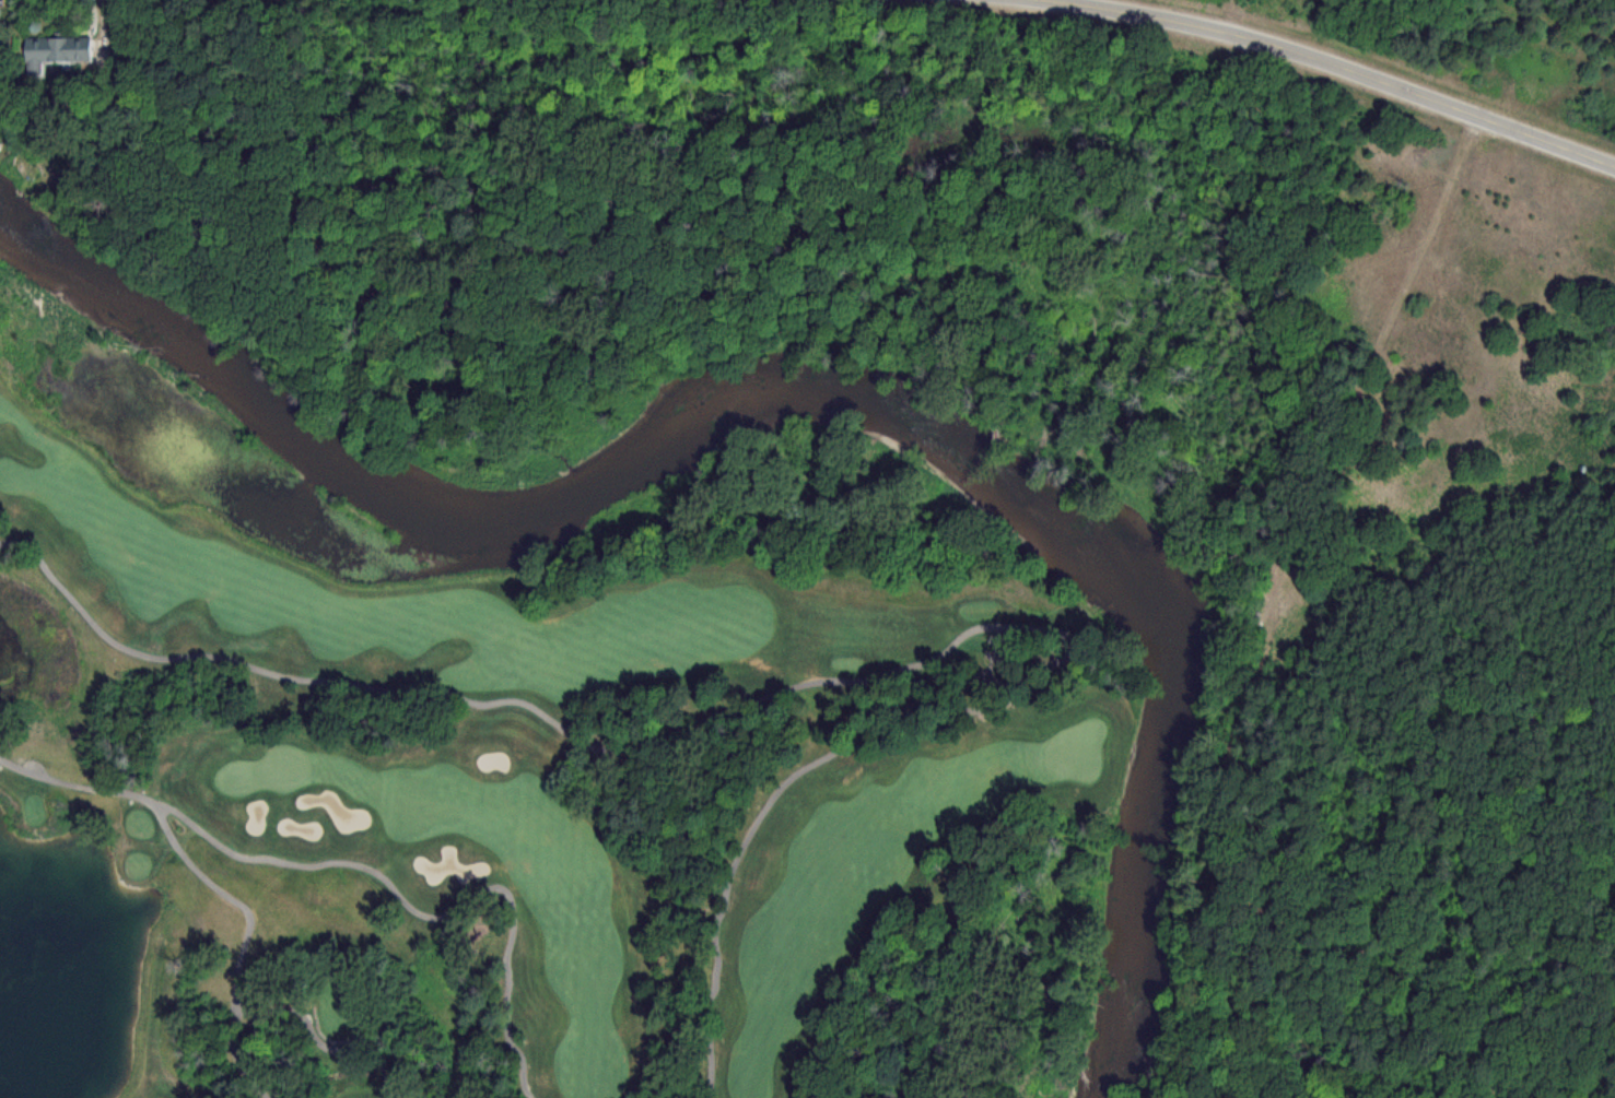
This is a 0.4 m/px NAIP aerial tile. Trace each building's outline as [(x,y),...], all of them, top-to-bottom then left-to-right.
[(21,36),(21,72),(39,72),(38,59),(87,59),(87,36),(21,36)]
